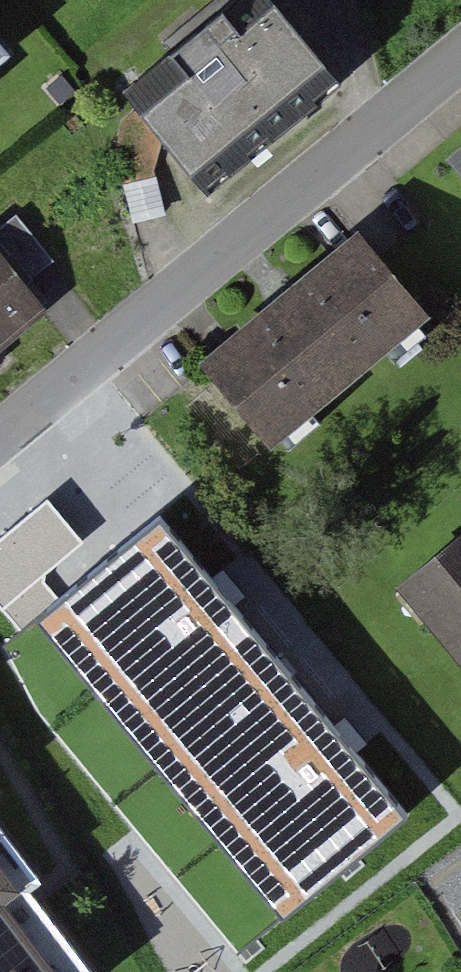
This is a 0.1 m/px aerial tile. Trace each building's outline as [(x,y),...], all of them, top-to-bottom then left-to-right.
[(264,0),(229,0),(110,109),(191,196),(328,70),(264,0)] [(25,71),(0,42),(0,92),(25,71)] [(431,317),(358,229),(198,360),(271,448),(431,317)] [(0,243),(0,355),(56,308),(0,243)] [(195,580),(102,470),(0,556),(0,578),(37,622),(70,595),(83,611),(112,587),(143,623),(195,580)] [(396,584),(460,662),(460,529),(396,584)] [(247,679),(287,724),(338,680),(299,634),(247,679)] [(0,865),(0,971),(86,971),(0,865)]
